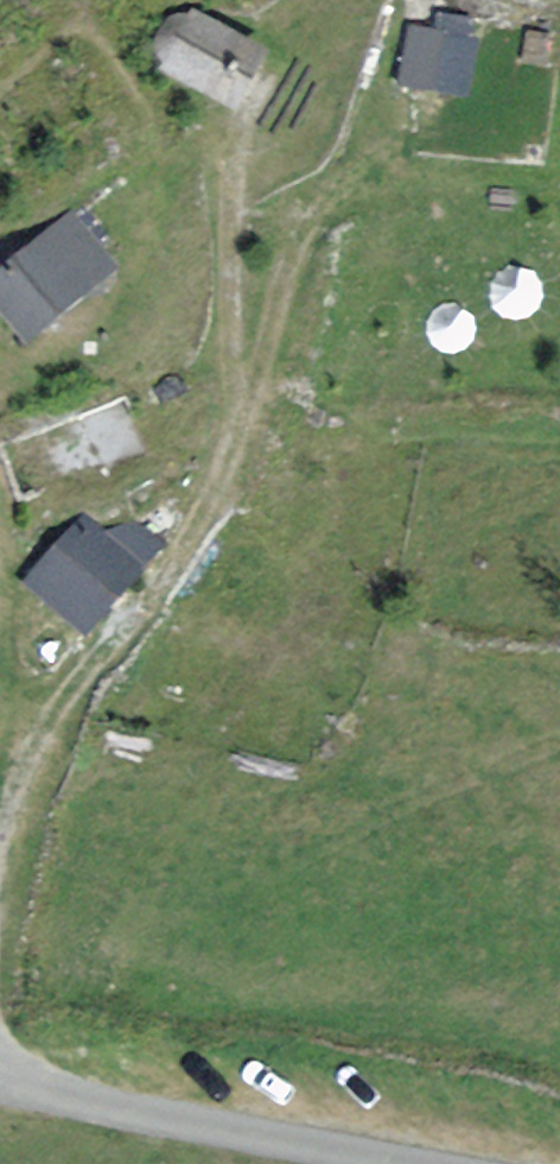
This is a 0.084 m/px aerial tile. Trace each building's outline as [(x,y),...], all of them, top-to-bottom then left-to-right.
[(194,13),(164,66),(242,109),(271,55),(194,13)] [(440,35),(415,30),(405,75),(459,85),(472,21),(443,15),(440,35)] [(0,273),(0,299),(27,332),(110,264),(70,215),(0,273)] [(126,396),(5,441),(25,494),(145,449),(126,396)] [(83,520),(31,581),(83,626),(154,545),(133,527),(115,547),(83,520)]
